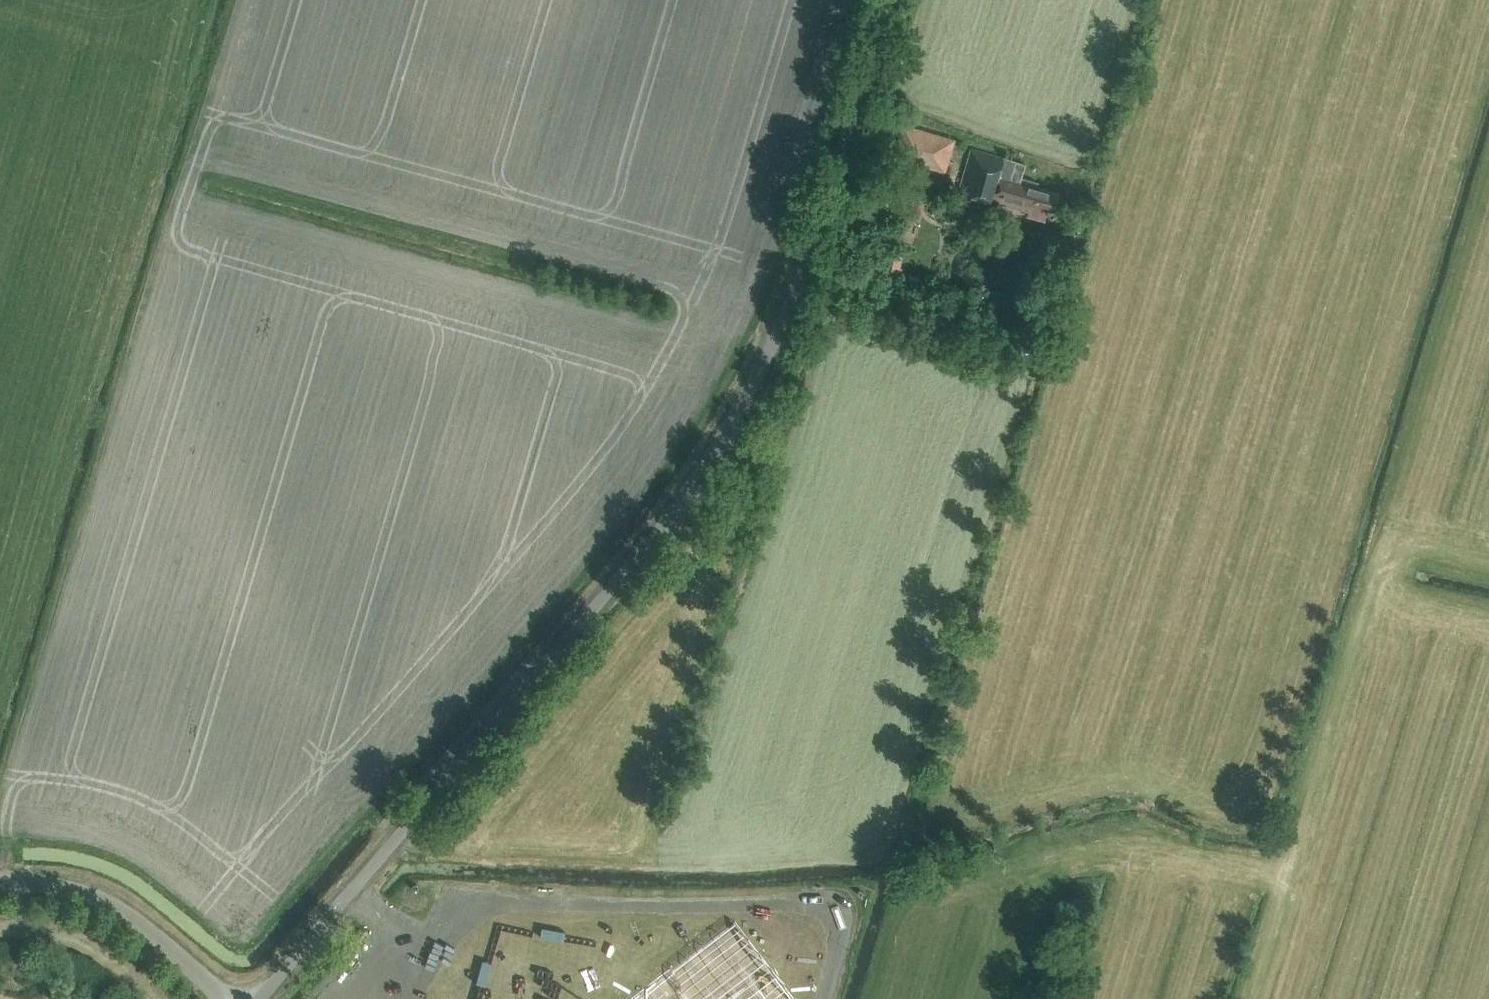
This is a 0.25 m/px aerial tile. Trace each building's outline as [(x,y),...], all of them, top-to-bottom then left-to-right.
[(947,173),(957,139),(903,123),(894,157),(910,161),(910,158),(931,165),(930,168),(947,173)] [(1055,213),(1061,195),(1038,188),(1039,184),(1023,179),(1027,166),(973,150),(960,191),(1030,212),(1029,217),(1045,222),(1049,211),(1055,213)] [(1066,237),(1045,231),(1039,252),(1060,258),(1066,237)] [(904,254),(888,251),(885,268),(902,272),(903,267),(901,267),(904,254)]
